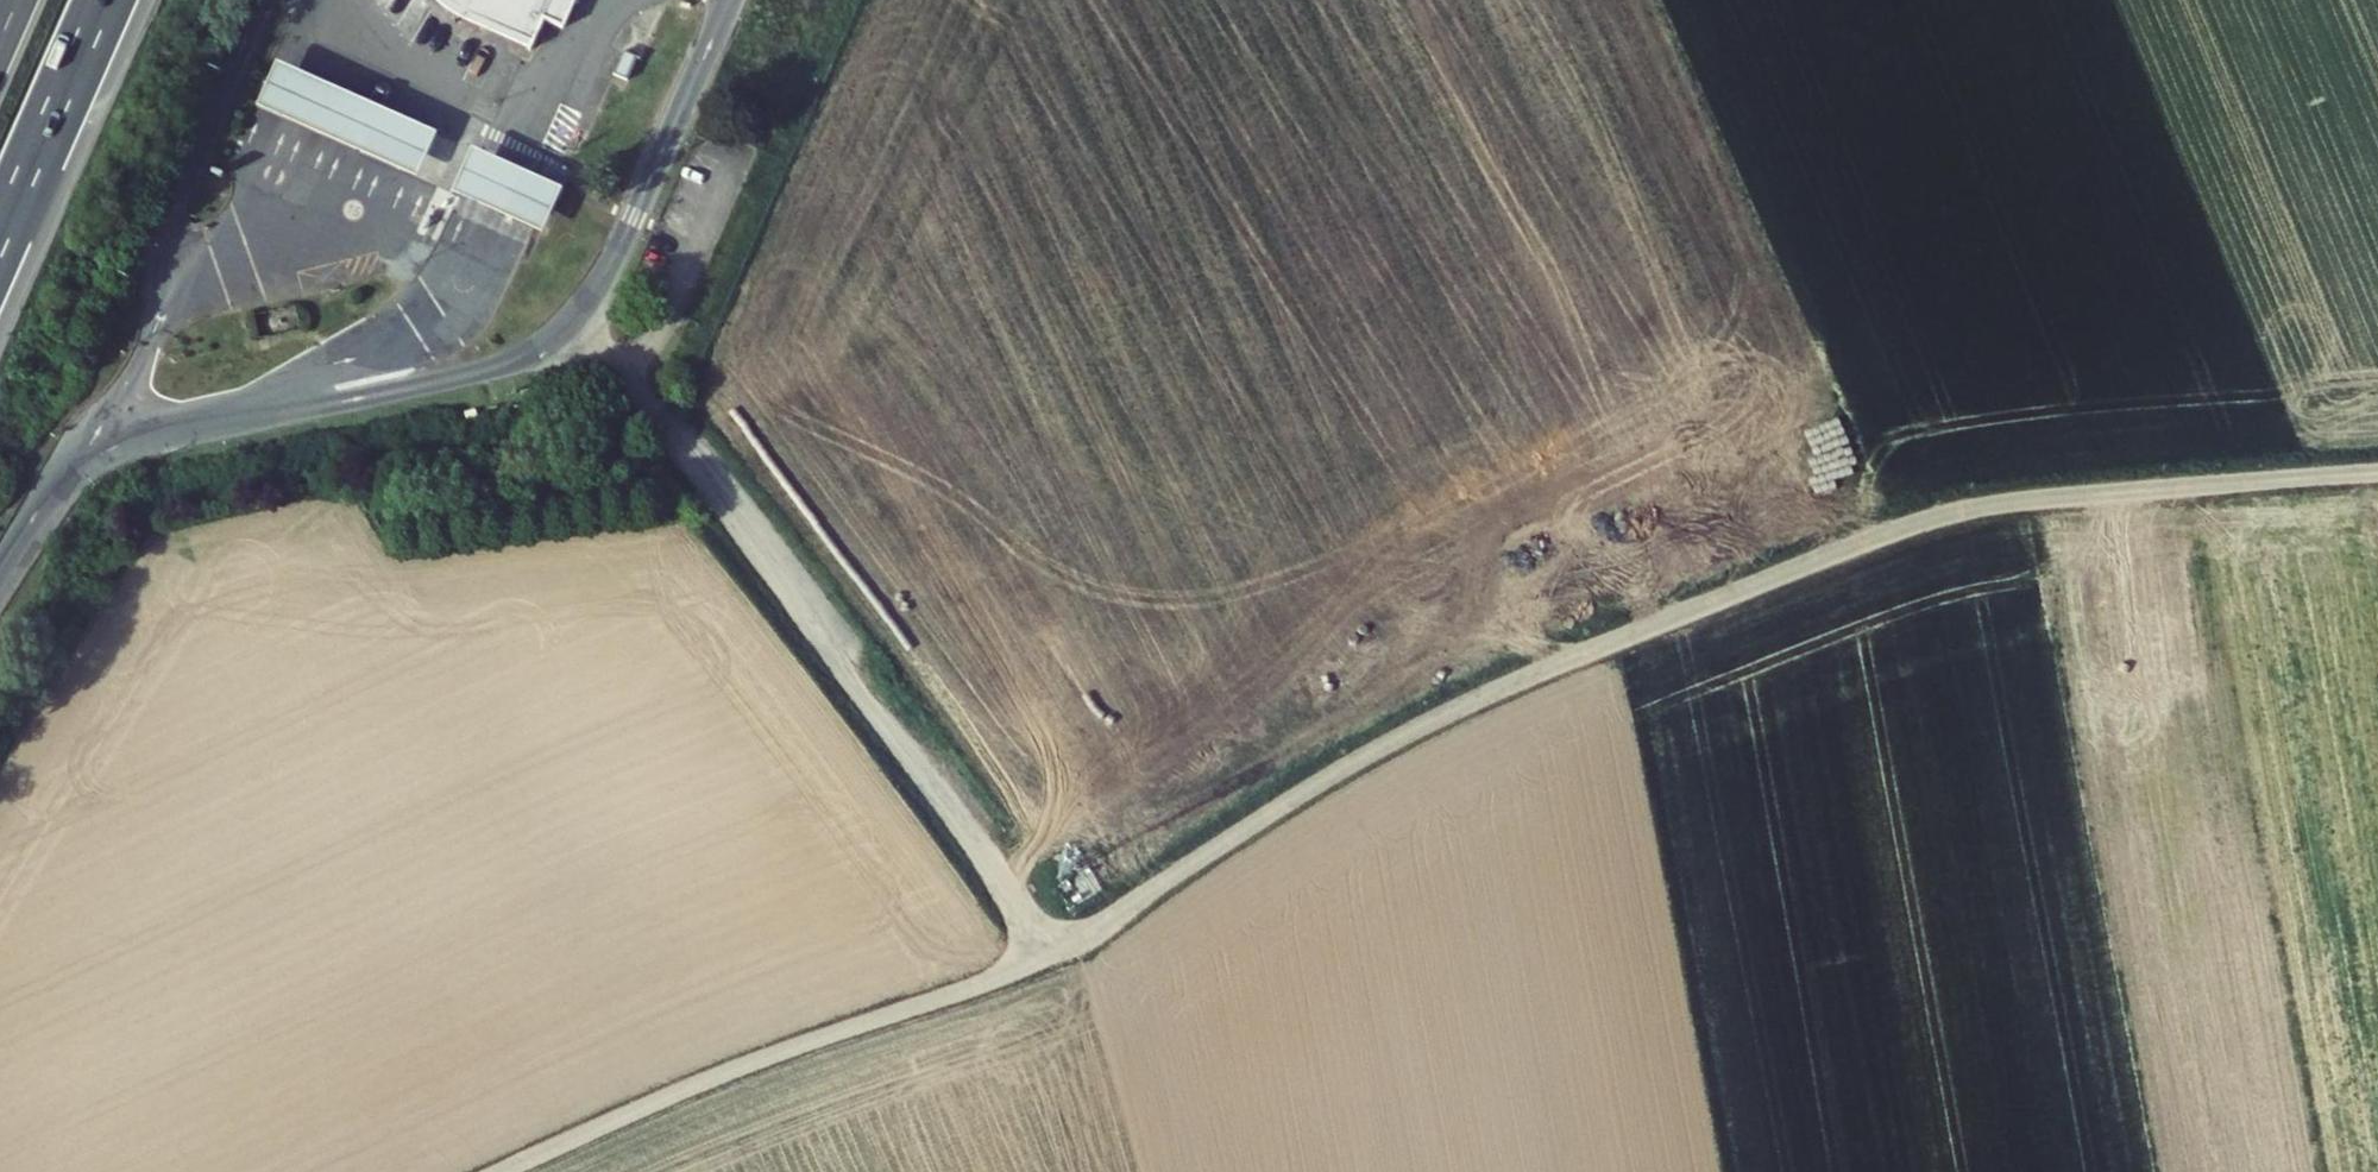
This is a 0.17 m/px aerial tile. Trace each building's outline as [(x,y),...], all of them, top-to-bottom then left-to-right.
[(466,25),(532,54),(541,27),(561,33),(577,0),(429,0),(466,25)] [(435,137),(276,68),(257,112),(415,182),(435,137)] [(560,191),(471,152),(452,198),(540,236),(560,191)]
